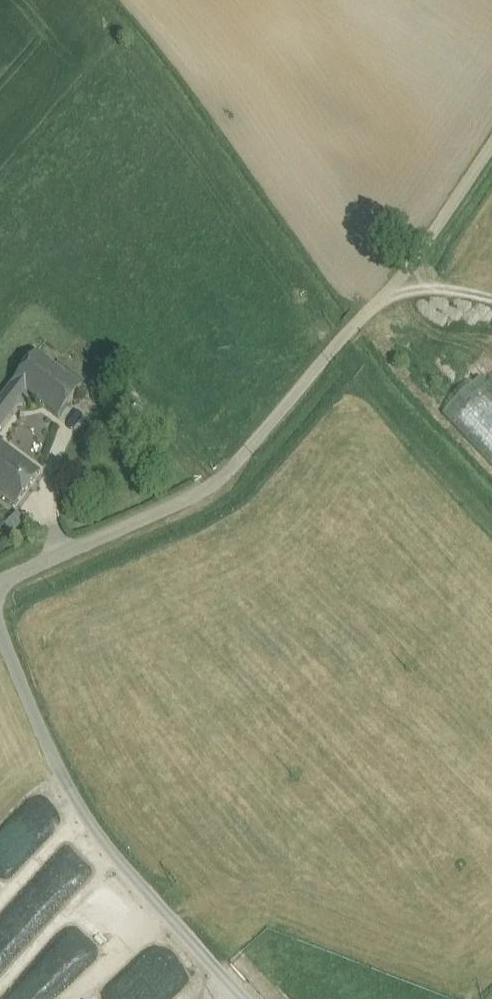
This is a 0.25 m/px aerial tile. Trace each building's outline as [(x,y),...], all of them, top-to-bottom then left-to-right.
[(91,376),(46,342),(37,353),(82,387),(91,376)] [(82,387),(37,353),(14,383),(28,394),(33,397),(60,417),(82,387)] [(482,377),(442,414),(491,466),(491,388),(482,377)] [(0,402),(0,431),(20,404),(28,394),(14,383),(0,402)] [(28,394),(20,404),(25,408),(33,397),(28,394)] [(12,451),(2,444),(0,443),(0,467),(12,451)] [(12,451),(0,467),(0,494),(16,506),(41,473),(12,451)]
